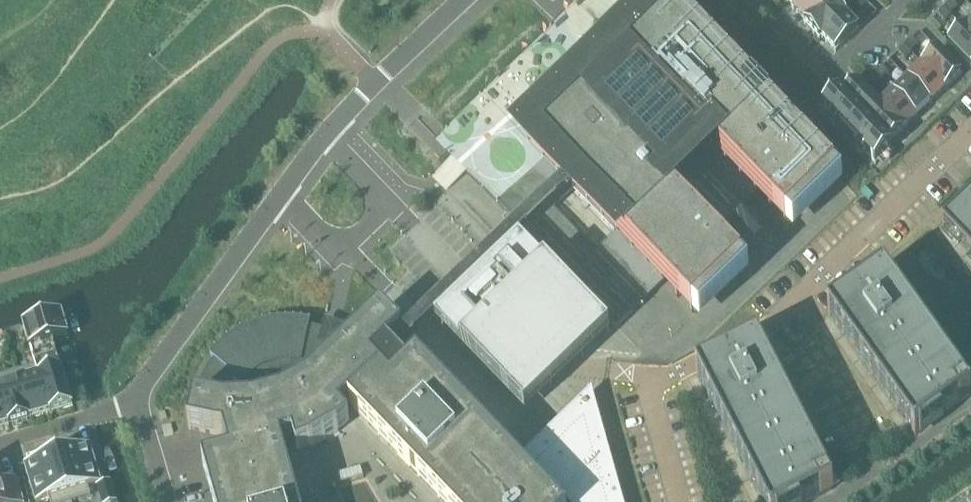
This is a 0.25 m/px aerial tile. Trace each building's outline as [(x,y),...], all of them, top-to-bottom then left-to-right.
[(455,158),(450,162),(434,177),(448,193),(469,173),(527,233),(534,241),(597,306),(617,327),(662,283),(692,315),(693,315),(694,314),(700,320),(748,274),(742,268),(743,267),(712,235),(734,214),(755,193),(786,225),(788,225),(793,231),(841,185),(835,178),(836,177),(670,3),(669,4),(666,0),(580,0),(577,2),(578,3),(569,12),(554,26),(445,130),(436,139),(455,158)] [(792,7),(806,22),(829,0),(799,0),(792,7)] [(804,24),(819,40),(822,38),(845,15),(830,0),(829,0),(806,22),(804,24)] [(854,5),(861,12),(869,4),(865,0),(859,0),(856,3),(854,5)] [(952,1),(944,8),(951,15),(958,8),(952,1)] [(944,8),(938,15),(946,23),(952,17),(951,15),(944,8)] [(845,15),(822,38),(836,52),(859,30),(845,15)] [(948,44),(970,68),(970,36),(964,28),(948,44)] [(912,39),(906,45),(912,52),(919,46),(912,39)] [(906,45),(898,53),(906,61),(913,54),(912,52),(906,45)] [(938,50),(922,66),(945,91),(946,91),(962,76),(938,50)] [(922,66),(907,80),(930,104),(931,105),(945,91),(922,66)] [(883,67),(876,74),(883,80),(889,74),(883,67)] [(876,74),(869,81),(876,89),(884,82),(883,80),(876,74)] [(907,80),(893,93),(917,117),(930,104),(907,80)] [(856,84),(842,98),(855,112),(845,121),(855,132),(880,108),(879,107),(856,84)] [(893,93),(879,107),(880,108),(903,132),(902,132),(917,118),(917,117),(893,93)] [(838,94),(823,110),(833,120),(829,123),(836,130),(839,127),(845,121),(855,112),(842,98),(838,94)] [(880,108),(855,132),(865,142),(875,133),(888,146),(903,132),(880,108)] [(865,142),(856,151),(863,158),(866,155),(875,165),(891,150),(888,146),(875,133),(865,142)] [(942,224),(970,254),(970,197),(942,224)] [(520,239),(434,321),(524,416),(610,333),(520,239)] [(884,273),(828,313),(916,436),(970,397),(970,395),(884,273)] [(408,390),(408,385),(409,379),(409,373),(408,367),(410,360),(406,356),(402,351),(403,346),(401,342),(398,338),(403,334),(382,312),(340,351),(319,343),(323,331),(309,327),(294,325),(279,326),(264,328),(250,333),(237,340),(225,349),(214,360),(206,372),(200,385),(199,386),(205,388),(202,401),(195,399),(188,429),(218,436),(225,436),(230,456),(203,464),(213,501),(298,501),(281,443),(293,440),(296,450),(309,445),(311,449),(338,433),(336,429),(346,422),(347,421),(340,413),(349,404),(351,406),(350,406),(370,427),(408,390)] [(61,315),(23,326),(29,346),(52,339),(53,342),(61,340),(69,338),(61,315)] [(52,339),(29,346),(35,366),(38,375),(61,369),(53,342),(52,339)] [(762,501),(811,501),(834,490),(758,342),(697,374),(762,501)] [(35,366),(16,372),(30,420),(31,419),(31,420),(49,414),(38,375),(35,366)] [(61,369),(38,375),(49,414),(72,407),(73,407),(61,369)] [(0,377),(0,394),(9,426),(30,420),(16,372),(0,377)] [(442,501),(623,501),(592,391),(517,463),(446,389),(388,446),(442,501)] [(9,426),(0,394),(0,429),(9,426)] [(57,455),(71,501),(72,501),(91,496),(88,487),(101,483),(100,482),(89,446),(90,446),(89,445),(57,455)] [(25,464),(25,465),(36,501),(38,501),(49,499),(50,501),(71,501),(57,455),(25,464)] [(15,479),(3,483),(0,474),(0,501),(23,501),(15,479)]
